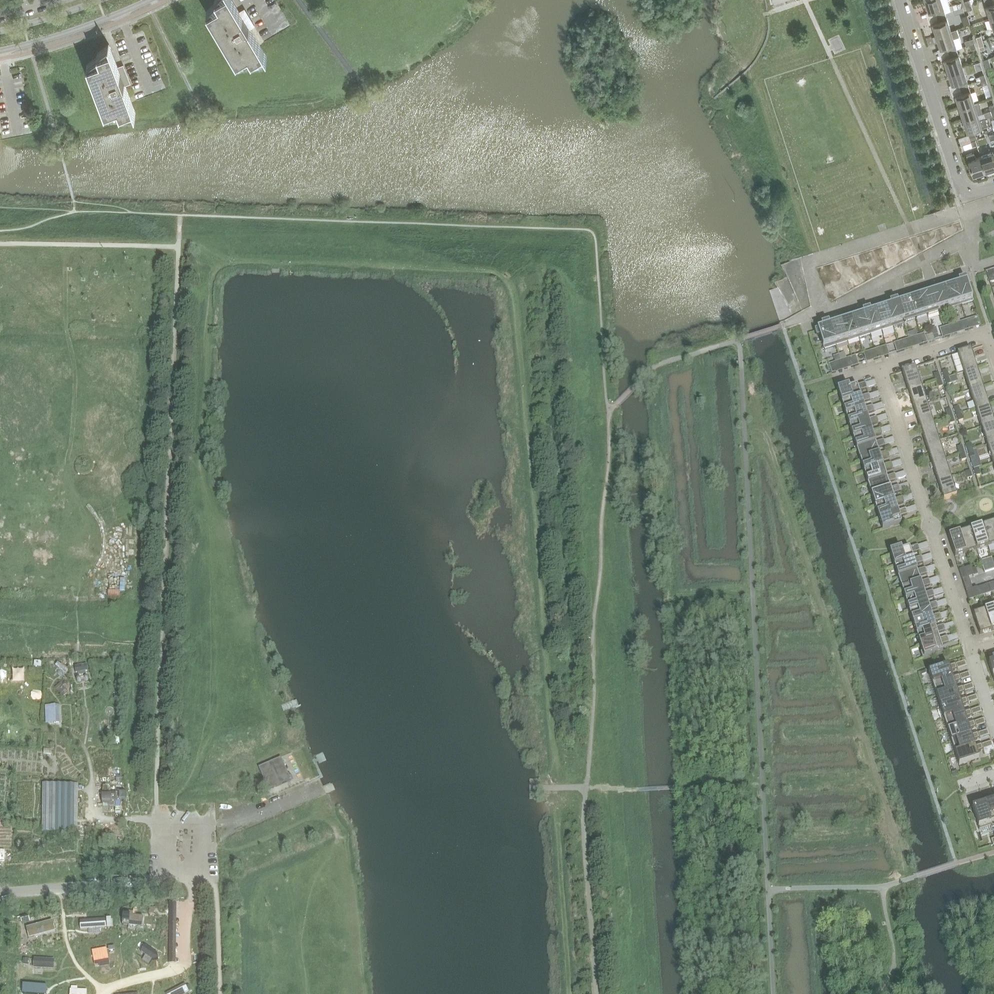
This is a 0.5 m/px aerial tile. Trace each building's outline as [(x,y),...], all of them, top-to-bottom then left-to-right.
[(218,6),(207,12),(206,12),(236,62),(237,62),(236,61),(248,54),(251,61),(252,60),(252,59),(263,53),(266,58),(267,58),(249,28),(254,25),(246,12),(246,13),(247,14),(242,17),(232,0),(215,0),(218,6)] [(941,0),(924,0),(928,12),(936,9),(937,15),(945,13),(941,0)] [(993,3),(992,0),(984,0),(990,18),(993,16),(993,3)] [(932,23),(936,35),(950,31),(945,13),(937,15),(939,20),(932,23)] [(956,49),(950,31),(936,35),(940,48),(947,45),(949,51),(956,49)] [(135,113),(109,44),(108,44),(110,50),(98,54),(97,54),(99,61),(87,65),(86,65),(105,112),(105,111),(117,107),(120,113),(121,113),(120,113),(132,108),(134,114),(135,113)] [(962,67),(956,49),(949,51),(951,56),(943,59),(947,71),(962,67)] [(968,85),(962,67),(947,71),(951,84),(959,81),(961,87),(968,85)] [(955,95),(959,107),(974,102),(968,85),(961,87),(962,92),(955,95)] [(959,107),(963,119),(978,115),(977,114),(982,112),(979,102),(974,103),(974,102),(959,107)] [(985,118),(985,119),(992,117),(992,114),(991,110),(983,113),(985,118)] [(979,119),(978,115),(963,119),(967,132),(987,125),(985,119),(985,118),(979,119)] [(973,175),(985,171),(981,156),(975,158),(973,152),(966,155),(973,175)] [(981,156),(985,171),(993,168),(993,152),(981,156)] [(967,282),(955,286),(962,306),(973,302),(967,282)] [(962,306),(955,286),(944,289),(950,310),(962,306)] [(944,289),(932,293),(939,313),(950,310),(944,289)] [(939,313),(932,293),(921,297),(927,317),(939,313)] [(921,297),(909,300),(916,321),(927,317),(921,297)] [(909,300),(898,304),(904,324),(916,321),(909,300)] [(898,304),(890,306),(886,308),(893,328),(904,324),(898,304)] [(886,308),(875,311),(881,332),(893,328),(886,308)] [(870,335),(881,332),(875,311),(863,315),(870,335)] [(863,315),(852,319),(858,339),(870,335),(863,315)] [(852,319),(845,321),(840,322),(847,343),(858,339),(852,319)] [(840,322),(829,326),(835,347),(847,343),(840,322)] [(817,330),(819,337),(823,348),(823,347),(824,350),(835,347),(829,326),(817,330)] [(970,350),(957,354),(963,372),(976,368),(970,350)] [(921,386),(915,368),(902,372),(908,390),(921,386)] [(976,368),(963,372),(969,391),(982,386),(976,368)] [(838,392),(841,404),(860,397),(859,392),(867,389),(865,383),(849,388),(849,386),(837,390),(838,392)] [(914,408),(927,404),(921,386),(908,390),(914,408)] [(982,386),(969,391),(975,409),(988,405),(982,386)] [(841,404),(845,415),(864,409),(862,403),(870,400),(869,395),(860,397),(841,404)] [(933,423),(927,404),(914,408),(920,427),(933,423)] [(975,409),(981,427),(993,423),(988,405),(975,409)] [(845,415),(849,426),(868,420),(866,415),(874,412),(872,406),(864,409),(845,415)] [(849,426),(852,438),(871,432),(870,426),(878,423),(876,418),(868,420),(849,426)] [(926,445),(939,441),(933,423),(920,427),(926,445)] [(981,427),(987,445),(993,443),(993,423),(981,427)] [(852,438),(856,449),(875,443),(873,437),(881,435),(880,429),(871,432),(852,438)] [(856,449),(860,461),(879,455),(877,449),(885,446),(883,440),(875,443),(856,449)] [(944,459),(939,441),(926,445),(931,463),(944,459)] [(974,457),(970,458),(973,469),(981,467),(975,450),(973,451),(974,457)] [(887,452),(879,455),(860,461),(864,472),(882,466),(881,460),(889,458),(887,452)] [(931,463),(937,482),(950,478),(944,459),(931,463)] [(867,483),(886,477),(884,472),(893,469),(891,463),(882,466),(864,472),(867,483)] [(871,495),(890,489),(888,483),(896,480),(894,475),(886,477),(867,483),(871,495)] [(956,496),(950,478),(937,482),(943,500),(956,496)] [(875,506),(894,500),(892,495),(900,492),(898,486),(890,489),(871,495),(875,506)] [(875,506),(878,518),(897,512),(895,506),(904,503),(902,497),(894,500),(875,506)] [(905,509),(897,512),(878,518),(882,530),(901,524),(899,517),(907,515),(905,509)] [(993,545),(993,530),(992,523),(981,526),(987,547),(993,545)] [(981,526),(970,530),(977,550),(987,547),(981,526)] [(966,554),(977,550),(970,530),(959,533),(966,554)] [(948,537),(955,558),(966,554),(959,533),(948,537)] [(889,552),(894,566),(913,560),(911,554),(919,551),(917,545),(902,551),(901,549),(889,552)] [(913,560),(894,566),(897,577),(916,571),(915,565),(923,563),(921,557),(913,560)] [(993,569),(993,568),(991,558),(981,562),(984,572),(993,569)] [(925,568),(916,571),(897,577),(901,589),(920,582),(918,577),(927,574),(925,568)] [(969,568),(958,572),(961,581),(972,577),(969,568)] [(920,582),(901,589),(905,600),(924,594),(922,588),(930,586),(928,580),(920,582)] [(924,594),(905,600),(909,611),(928,605),(926,600),(934,597),(932,591),(924,594)] [(928,605),(909,611),(912,623),(931,617),(929,611),(938,608),(936,603),(928,605)] [(984,610),(990,631),(993,630),(993,607),(984,610)] [(979,635),(990,631),(984,610),(973,614),(979,635)] [(931,617),(912,623),(916,634),(935,628),(933,622),(941,620),(939,614),(931,617)] [(943,625),(935,628),(916,634),(920,646),(939,639),(937,634),(945,631),(943,625)] [(922,658),(924,658),(943,652),(940,645),(949,643),(947,637),(939,639),(920,646),(922,653),(920,653),(922,658)] [(932,684),(952,677),(950,672),(957,670),(955,664),(928,673),(932,684)] [(932,684),(936,695),(955,689),(954,683),(961,681),(959,675),(952,677),(932,684)] [(936,695),(939,707),(959,700),(957,695),(964,693),(962,687),(955,689),(936,695)] [(939,707),(943,719),(963,712),(961,706),(968,704),(966,698),(959,700),(939,707)] [(947,730),(967,724),(965,718),(972,716),(970,710),(963,712),(943,719),(947,730)] [(967,724),(947,730),(951,742),(970,735),(969,730),(976,727),(974,721),(967,724)] [(954,753),(974,747),(972,741),(979,739),(977,733),(970,735),(951,742),(954,753)] [(981,744),(974,747),(954,753),(959,766),(978,759),(976,753),(983,750),(981,744)] [(266,785),(268,790),(291,780),(281,758),(258,768),(266,785)] [(79,785),(44,785),(43,832),(78,833),(79,785)] [(120,812),(120,793),(108,793),(108,786),(103,786),(103,806),(116,805),(116,812),(120,812)] [(993,827),(993,800),(983,804),(991,828),(993,827)] [(991,828),(983,804),(972,808),(972,809),(979,830),(990,826),(991,828)]
